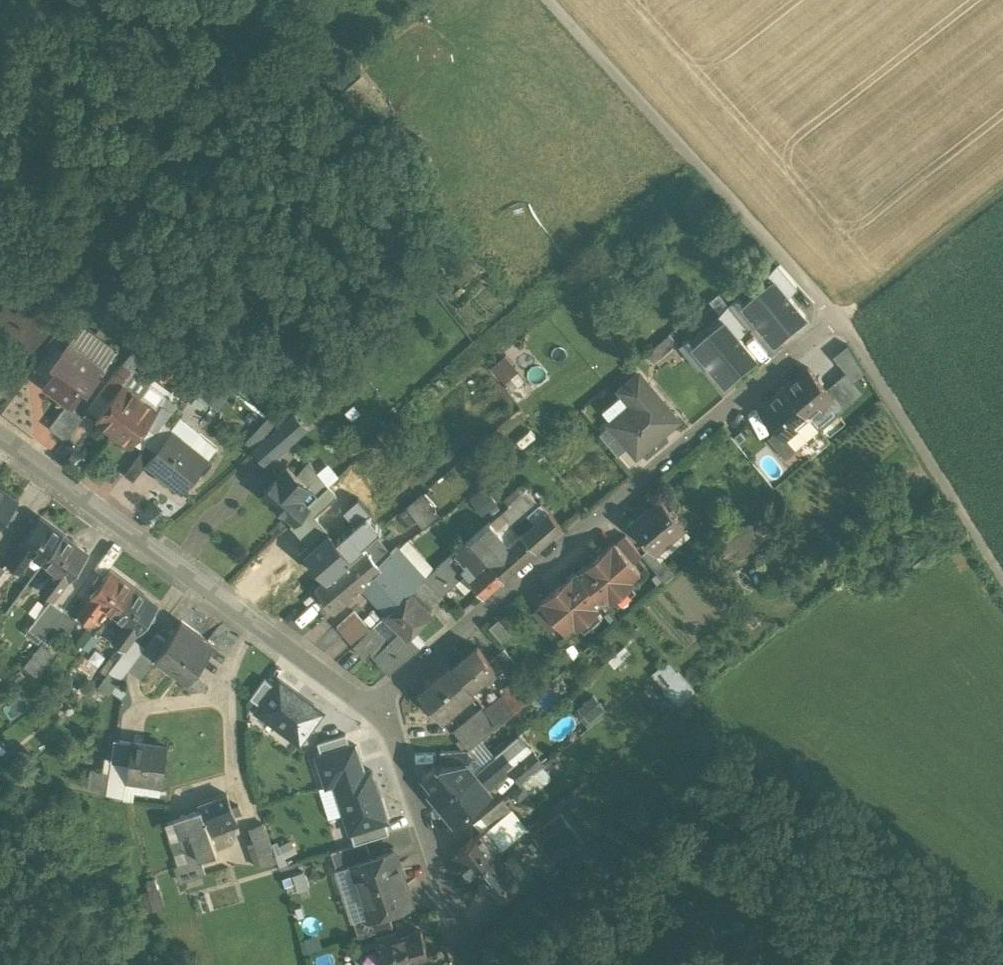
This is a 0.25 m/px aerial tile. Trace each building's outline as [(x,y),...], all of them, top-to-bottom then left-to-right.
[(796,285),(778,263),(769,271),(774,277),(787,293),(796,285)] [(787,293),(774,277),(759,290),(789,327),(805,314),(787,293)] [(789,327),(759,290),(743,303),(756,318),(774,340),(789,327)] [(743,303),(738,297),(729,304),(747,326),(756,318),(743,303)] [(747,326),(729,304),(719,312),(725,318),(737,334),(747,326)] [(737,334),(725,318),(709,331),(740,368),(755,355),(737,334)] [(740,368),(709,331),(694,344),(707,359),(725,381),(740,368)] [(694,344),(689,338),(679,345),(697,367),(707,359),(694,344)] [(103,369),(68,342),(52,364),(57,368),(47,381),(70,399),(80,386),(87,391),(103,369)] [(134,348),(101,392),(111,399),(133,369),(130,366),(140,353),(134,348)] [(493,366),(507,381),(521,369),(507,354),(493,366)] [(192,384),(220,409),(237,390),(209,365),(192,384)] [(826,387),(808,366),(784,386),(805,411),(828,391),(829,390),(826,387)] [(98,415),(96,418),(114,432),(141,396),(151,382),(133,369),(111,399),(98,415)] [(640,374),(622,390),(634,404),(611,423),(629,444),(636,453),(677,419),(640,374)] [(837,378),(826,387),(829,390),(828,391),(842,408),(854,398),(837,378)] [(805,411),(784,386),(760,406),(778,428),(781,431),(782,430),(805,411)] [(111,399),(101,392),(89,408),(98,415),(111,399)] [(158,409),(141,396),(114,432),(131,445),(147,424),(158,409)] [(158,409),(147,424),(157,431),(172,411),(162,403),(158,409)] [(66,404),(49,427),(66,439),(82,417),(66,404)] [(281,424),(254,448),(266,462),(305,428),(293,414),(281,424)] [(270,416),(248,440),(254,447),(281,424),(270,416)] [(629,444),(611,423),(600,433),(617,454),(629,444)] [(782,430),(781,431),(778,428),(768,437),(784,456),(796,447),(782,430)] [(191,446),(172,431),(156,451),(147,462),(182,490),(217,447),(201,434),(191,446)] [(147,444),(125,473),(133,479),(147,462),(156,451),(147,444)] [(328,485),(309,461),(298,475),(309,485),(318,493),(328,485)] [(287,465),(264,490),(295,518),(308,504),(309,503),(300,495),(309,485),(298,475),(287,465)] [(522,483),(505,499),(510,503),(505,508),(512,516),(518,521),(528,513),(539,503),(538,502),(522,483)] [(318,493),(309,485),(300,495),(309,503),(318,493)] [(472,496),(486,513),(499,501),(484,485),(472,496)] [(4,518),(8,521),(14,512),(10,509),(17,500),(0,488),(0,523),(4,518)] [(410,506),(425,526),(444,511),(428,492),(410,506)] [(661,497),(631,523),(650,546),(654,550),(655,550),(684,525),(661,497)] [(539,503),(528,513),(536,523),(523,534),(535,548),(562,524),(541,500),(538,502),(539,503)] [(379,531),(356,501),(346,510),(357,524),(353,526),(367,543),(379,531)] [(308,504),(295,518),(306,529),(319,513),(308,504)] [(505,508),(491,521),(497,529),(503,524),(512,516),(505,508)] [(25,535),(19,542),(20,543),(7,561),(19,570),(33,552),(44,560),(63,534),(39,516),(32,524),(28,521),(20,531),(25,535)] [(497,529),(491,521),(471,538),(491,561),(511,544),(497,529)] [(516,539),(503,524),(497,529),(511,544),(516,539)] [(353,526),(340,537),(341,538),(330,548),(343,563),(367,543),(353,526)] [(63,534),(44,560),(55,568),(41,586),(54,596),(67,577),(68,578),(87,552),(63,534)] [(511,544),(491,561),(503,576),(535,548),(523,534),(516,539),(511,544)] [(641,554),(625,535),(616,542),(632,561),(641,554)] [(330,548),(321,538),(304,552),(326,578),(343,563),(330,548)] [(502,577),(470,539),(455,551),(466,563),(461,568),(465,572),(483,593),(502,577)] [(614,540),(578,570),(577,569),(540,600),(558,622),(565,631),(577,621),(579,624),(597,609),(594,606),(601,600),(603,602),(611,595),(614,598),(631,583),(628,580),(640,570),(632,561),(616,542),(614,540)] [(425,576),(398,546),(379,563),(382,567),(370,578),(379,589),(372,595),(387,612),(425,576)] [(655,550),(654,550),(650,546),(641,553),(665,581),(674,573),(655,550)] [(379,563),(365,548),(342,568),(359,588),(370,578),(382,567),(379,563)] [(455,551),(425,576),(426,577),(436,589),(439,594),(465,572),(461,568),(466,563),(455,551)] [(109,568),(90,594),(92,595),(78,614),(90,623),(104,604),(115,612),(134,586),(109,568)] [(359,588),(342,568),(331,578),(347,599),(359,588)] [(426,577),(410,592),(421,603),(436,589),(426,577)] [(331,578),(330,578),(317,590),(333,611),(347,599),(331,578)] [(158,604),(134,586),(115,612),(125,620),(112,638),(124,647),(138,629),(139,630),(158,604)] [(436,589),(421,603),(429,610),(442,596),(439,594),(436,589)] [(410,592),(385,615),(400,629),(408,637),(409,636),(431,612),(421,603),(410,592)] [(63,609),(50,599),(38,617),(50,626),(63,609)] [(558,622),(543,604),(534,611),(549,630),(558,622)] [(76,618),(63,609),(50,626),(63,635),(76,618)] [(50,626),(38,617),(26,632),(39,642),(50,626)] [(362,618),(344,635),(353,644),(371,627),(362,618)] [(167,639),(157,653),(158,654),(190,677),(214,645),(181,620),(167,639)] [(80,638),(91,646),(99,635),(88,627),(80,638)] [(371,627),(353,644),(364,657),(370,652),(383,640),(371,627)] [(400,629),(373,656),(388,673),(420,646),(409,636),(408,637),(400,629)] [(156,631),(141,651),(153,660),(158,654),(157,653),(167,639),(156,631)] [(39,643),(24,664),(38,675),(54,654),(39,643)] [(495,666),(477,645),(452,666),(470,687),(495,666)] [(520,667),(504,647),(493,657),(498,664),(499,663),(510,676),(520,667)] [(133,662),(122,654),(111,670),(122,678),(133,662)] [(672,658),(654,672),(679,704),(696,690),(672,658)] [(451,665),(431,682),(433,684),(423,693),(442,716),(472,690),(452,666),(451,665)] [(122,678),(111,670),(103,680),(108,684),(105,688),(111,692),(122,678)] [(260,704),(274,686),(265,678),(251,697),(260,704)] [(301,742),(323,711),(278,679),(257,710),(301,742)] [(510,690),(486,709),(497,724),(526,700),(511,682),(506,686),(510,690)] [(594,722),(609,709),(595,693),(580,706),(594,722)] [(497,724),(486,709),(472,721),(484,735),(497,724)] [(472,721),(468,717),(453,729),(469,748),(484,735),(472,721)] [(317,742),(321,755),(350,746),(346,733),(317,742)] [(519,734),(502,749),(514,762),(510,765),(510,766),(513,771),(524,762),(519,757),(530,748),(519,734)] [(132,740),(114,737),(111,760),(130,763),(133,739),(132,739),(132,740)] [(168,745),(133,739),(130,763),(111,760),(110,772),(92,770),(89,788),(126,794),(127,782),(162,787),(168,745)] [(365,774),(364,772),(355,744),(350,746),(321,755),(318,756),(327,785),(335,783),(365,774)] [(530,748),(519,757),(524,762),(513,771),(522,781),(543,763),(530,748)] [(468,749),(440,750),(441,762),(465,761),(467,763),(475,757),(468,749)] [(502,749),(474,772),(486,786),(510,766),(510,765),(514,762),(502,749)] [(475,757),(467,763),(474,772),(482,765),(475,757)] [(465,761),(441,762),(437,766),(435,763),(423,773),(433,785),(428,789),(438,802),(474,772),(467,763),(465,761)] [(365,774),(335,783),(351,832),(385,822),(387,821),(371,770),(364,772),(365,774)] [(474,772),(438,802),(454,821),(490,791),(486,786),(474,772)] [(226,793),(199,803),(200,808),(209,833),(237,823),(226,793)] [(503,798),(482,814),(491,824),(511,808),(503,798)] [(200,808),(168,820),(174,838),(180,836),(190,832),(199,858),(199,859),(200,858),(216,853),(210,834),(209,833),(200,808)] [(561,812),(533,835),(545,850),(573,828),(561,812)] [(262,822),(246,826),(256,863),(272,858),(262,822)] [(385,822),(351,832),(354,843),(365,840),(388,833),(385,822)] [(485,829),(458,850),(468,862),(464,866),(469,872),(473,869),(496,851),(500,848),(485,829)] [(190,832),(180,836),(189,861),(199,858),(190,832)] [(365,840),(331,850),(337,868),(353,863),(352,862),(370,856),(365,840)] [(566,841),(548,854),(557,865),(574,852),(566,841)] [(370,856),(352,862),(353,863),(361,888),(403,875),(394,848),(370,856)] [(518,879),(496,851),(473,869),(496,897),(518,879)] [(189,861),(175,866),(178,880),(205,873),(200,858),(199,859),(199,858),(189,861)] [(289,890),(312,886),(309,871),(287,874),(289,890)] [(403,875),(361,888),(369,914),(370,915),(388,909),(411,902),(403,875)] [(388,909),(370,915),(369,914),(353,919),(358,935),(393,925),(388,909)] [(378,942),(385,964),(400,964),(413,961),(413,959),(428,954),(420,929),(378,942)]
